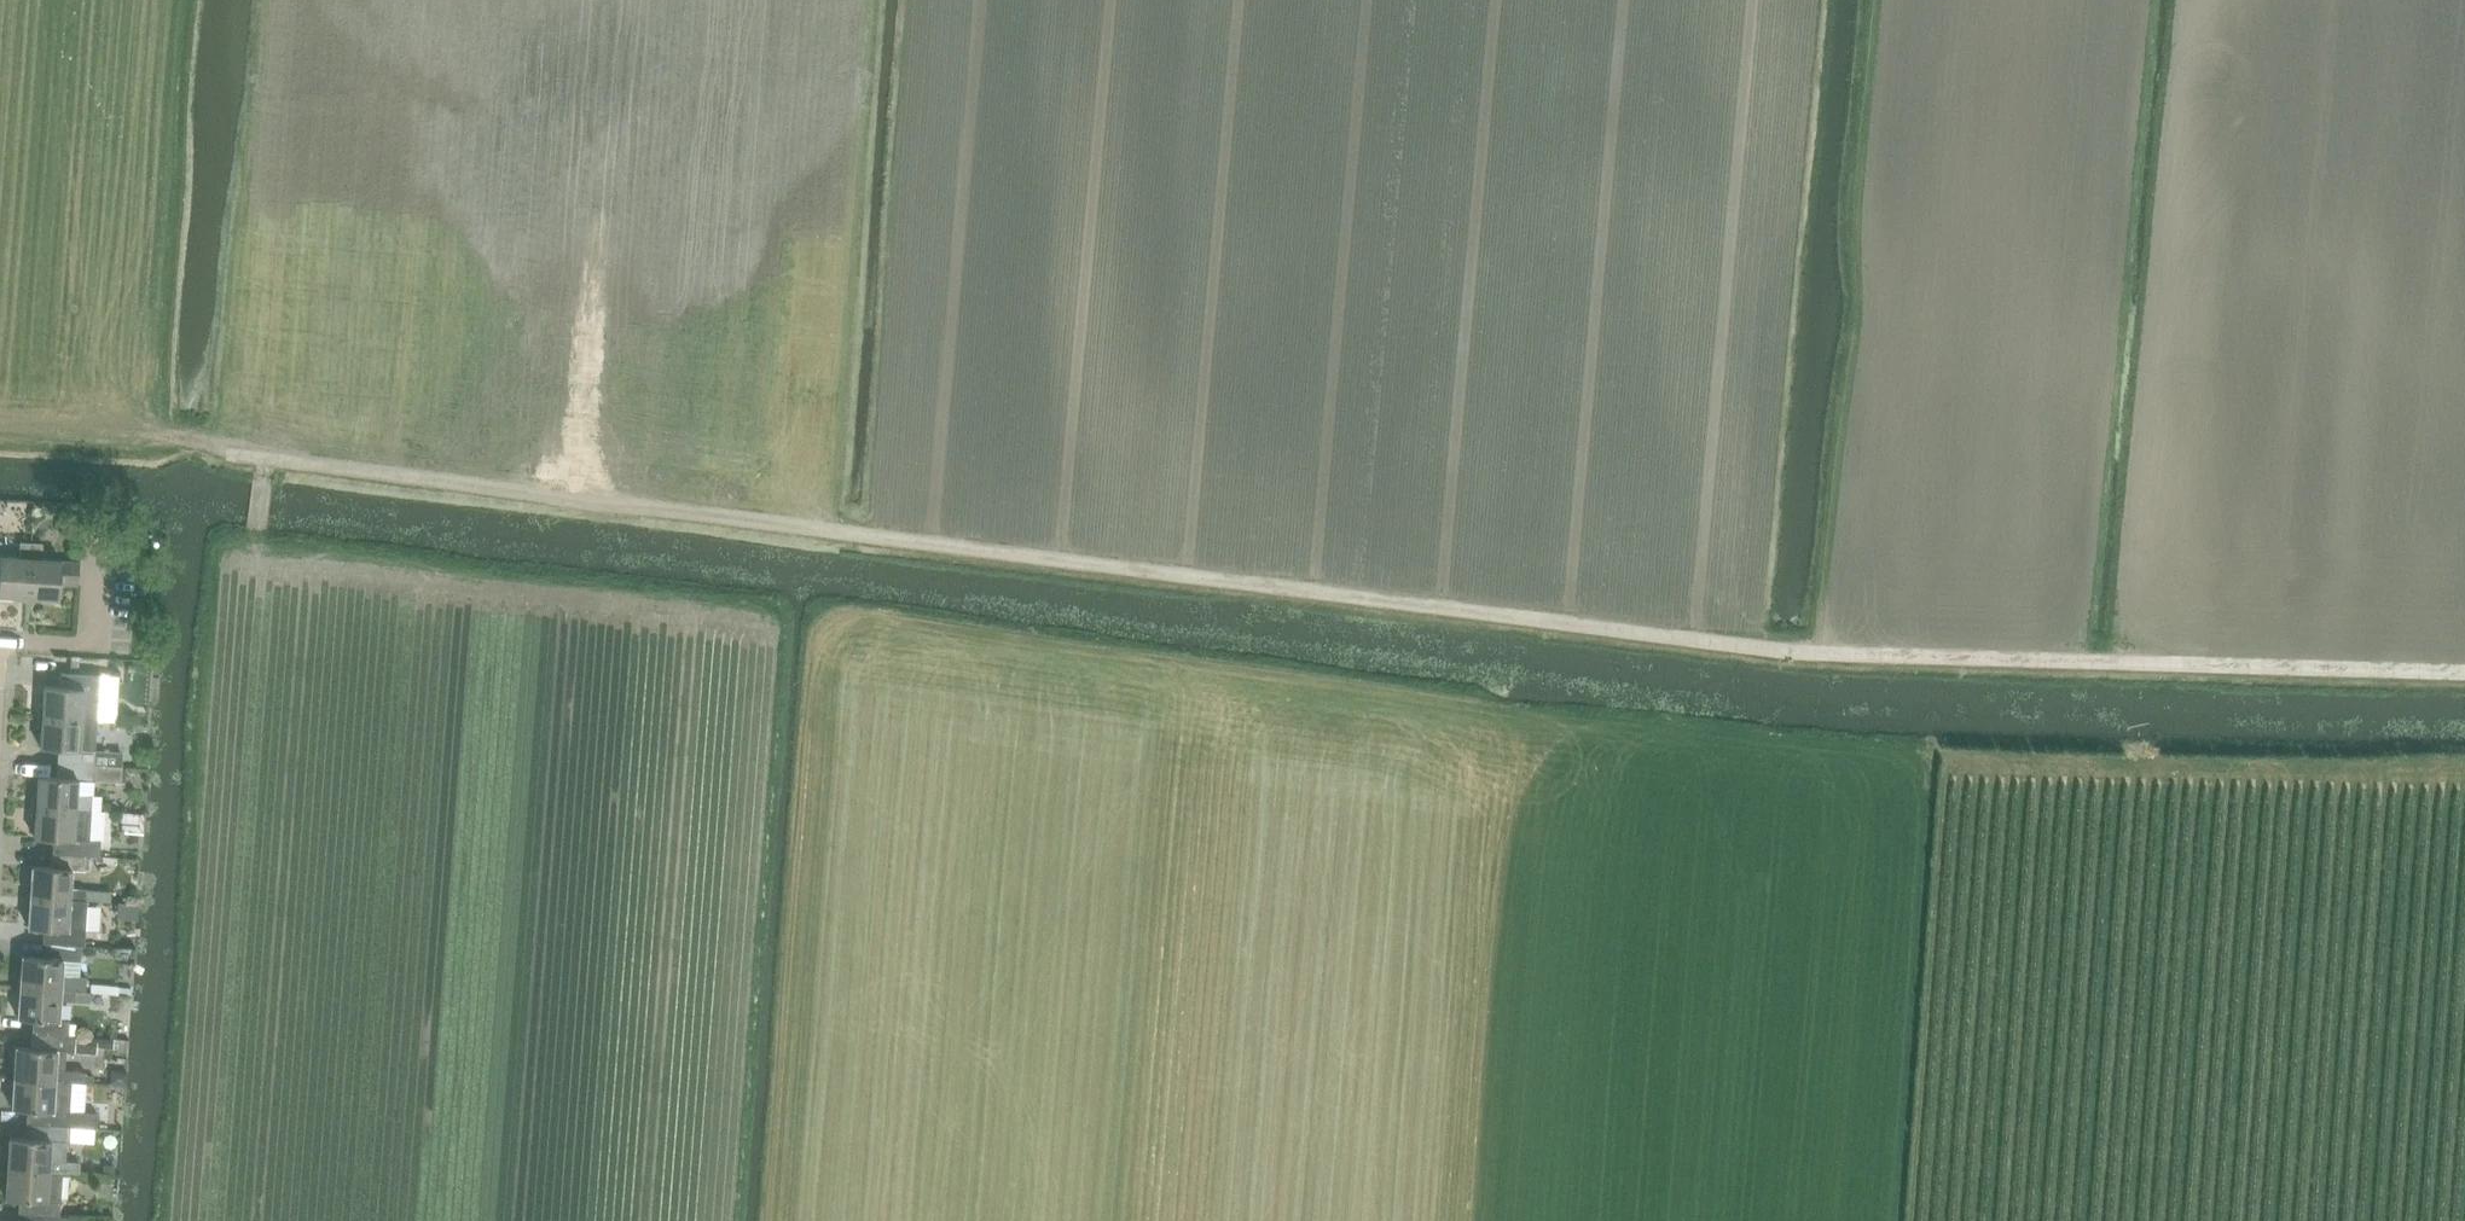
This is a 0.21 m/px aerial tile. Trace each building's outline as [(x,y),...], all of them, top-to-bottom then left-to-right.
[(219,354),(220,379),(232,378),(230,354),(219,354)] [(16,596),(15,600),(28,601),(31,543),(20,542),(19,557),(0,556),(0,595),(16,596)] [(31,543),(28,601),(39,602),(40,597),(58,598),(59,583),(77,584),(79,562),(60,561),(60,560),(41,558),(42,544),(31,543)] [(39,704),(38,716),(97,719),(99,674),(60,672),(59,686),(44,685),(43,704),(39,704)] [(38,716),(37,728),(41,728),(40,747),(58,748),(58,763),(94,765),(95,750),(97,719),(38,716)] [(33,794),(32,806),(91,810),(92,795),(77,794),(78,779),(95,780),(121,782),(122,767),(94,765),(58,763),(57,777),(38,776),(37,795),(33,794)] [(32,806),(31,819),(35,819),(34,837),(53,838),(52,853),(85,855),(99,856),(100,841),(89,840),(91,810),(32,806)] [(93,806),(91,837),(104,837),(106,807),(93,806)] [(27,885),(26,897),(87,901),(111,902),(111,891),(70,888),(72,870),(84,870),(85,855),(52,853),(51,868),(32,867),(31,885),(27,885)] [(26,897),(25,909),(29,910),(28,927),(43,928),(43,943),(46,943),(81,945),(84,945),(86,915),(87,901),(26,897)] [(22,956),(20,987),(85,991),(86,976),(79,976),(62,975),(63,959),(80,960),(81,945),(46,943),(45,958),(22,956)] [(20,987),(18,1017),(33,1018),(32,1033),(68,1035),(69,1021),(59,1020),(60,1000),(90,1002),(91,992),(85,991),(20,987)] [(15,1046),(13,1078),(71,1081),(84,1082),(85,1075),(85,1071),(64,1070),(66,1051),(75,1052),(76,1036),(68,1035),(32,1033),(31,1047),(15,1046)] [(13,1078),(11,1108),(27,1109),(26,1123),(70,1126),(96,1128),(97,1113),(84,1112),(69,1111),(71,1081),(13,1078)] [(9,1137),(7,1168),(63,1172),(78,1173),(79,1161),(65,1160),(67,1141),(69,1141),(70,1126),(26,1123),(25,1138),(9,1137)] [(7,1168),(5,1198),(19,1199),(18,1213),(59,1216),(60,1202),(63,1172),(7,1168)]
